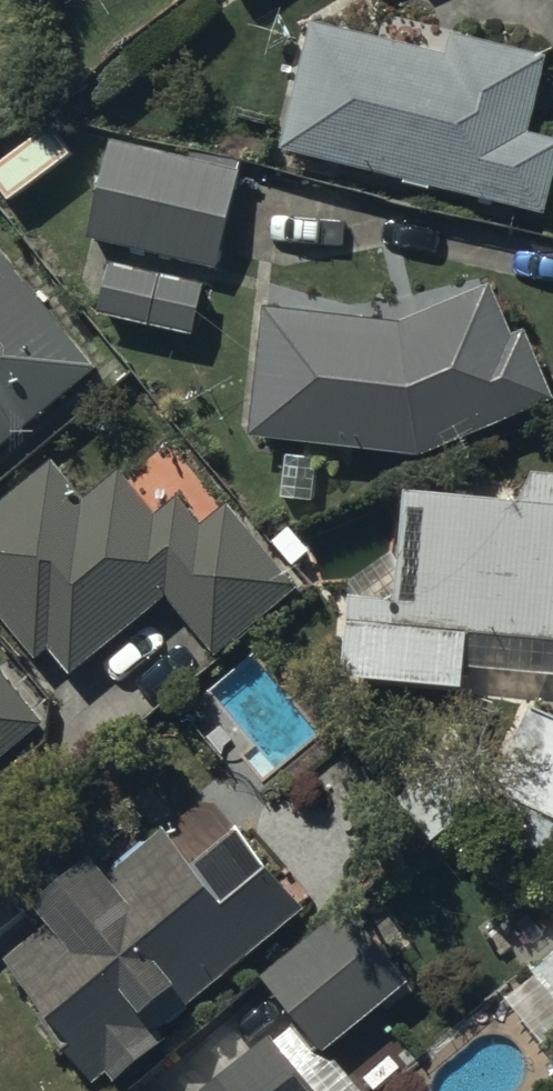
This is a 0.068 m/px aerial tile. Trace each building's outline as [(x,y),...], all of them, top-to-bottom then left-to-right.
[(280,143),(543,211),(552,171),(552,137),(524,129),(544,52),(453,28),(447,53),(313,18),(280,143)] [(190,157),(110,137),(85,234),(214,266),(240,162),(192,149),(190,157)] [(0,251),(0,444),(95,366),(0,251)] [(201,276),(109,256),(97,310),(190,329),(201,276)] [(249,432),(418,449),(552,393),(525,327),(510,333),(488,281),(402,318),(262,304),(249,432)] [(226,499),(199,521),(177,494),(155,511),(120,467),(83,497),(50,457),(0,497),(0,614),(34,657),(48,646),(67,669),(165,591),(213,651),(296,585),(226,499)] [(552,635),(552,470),(530,468),(518,494),(405,485),(397,595),(347,592),(340,676),(464,685),(468,629),(552,635)] [(39,718),(0,671),(0,750),(39,718)] [(526,695),(479,795),(552,879),(552,707),(526,695)] [(157,1025),(303,904),(237,825),(193,861),(165,826),(108,873),(90,851),(33,899),(48,916),(2,954),(63,1028),(56,1034),(92,1078),(105,1067),(116,1080),(168,1038),(157,1025)] [(350,902),(261,971),(322,1048),(410,979),(350,902)] [(534,969),(552,990),(552,953),(534,969)] [(332,1057),(323,1064),(290,1025),(276,1038),(269,1030),(197,1090),(360,1090),(332,1057)]
